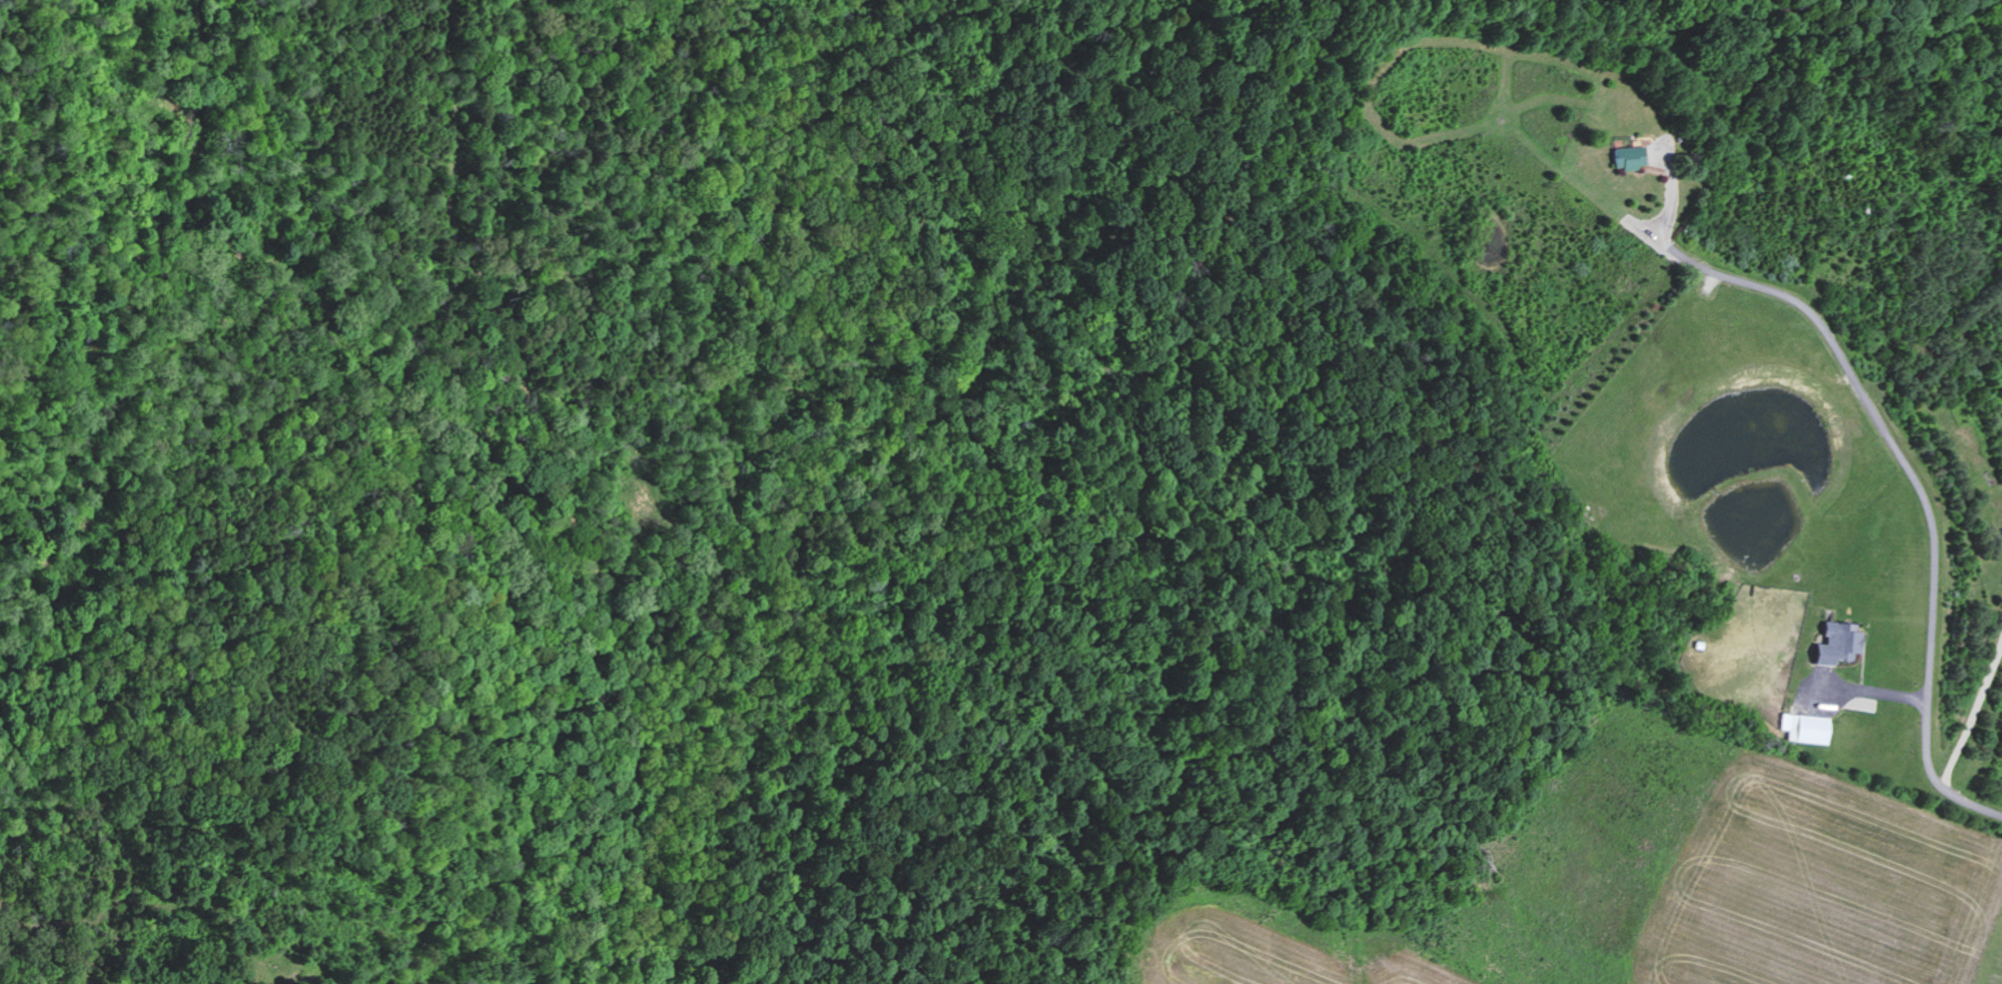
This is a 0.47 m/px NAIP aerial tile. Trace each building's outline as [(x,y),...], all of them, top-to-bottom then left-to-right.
[(1611,170),(1641,169),(1640,148),(1610,149),(1611,170)] [(1812,666),(1832,667),(1833,662),(1851,663),(1852,655),(1860,655),(1861,634),(1856,633),(1856,625),(1823,623),(1822,646),(1813,646),(1812,666)] [(1828,747),(1831,720),(1781,714),(1779,731),(1788,732),(1786,742),(1828,747)]
